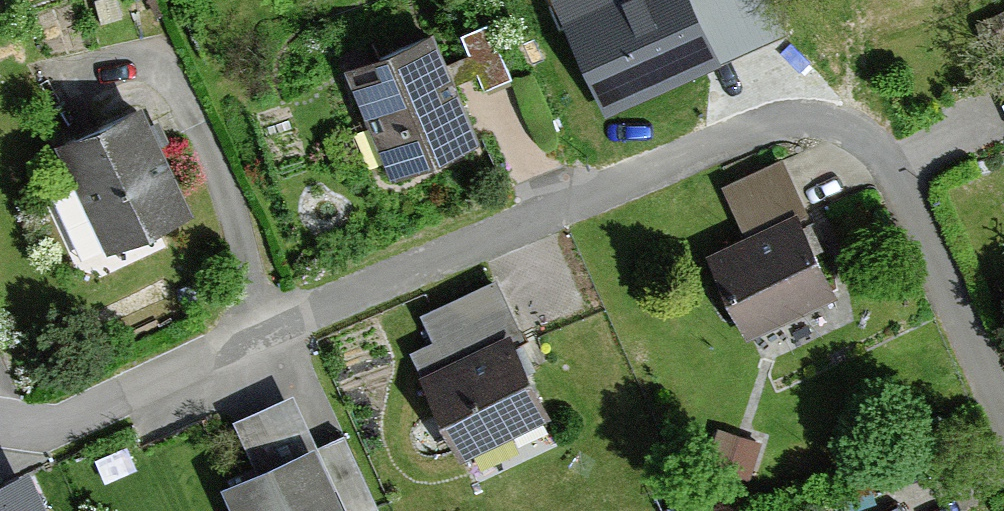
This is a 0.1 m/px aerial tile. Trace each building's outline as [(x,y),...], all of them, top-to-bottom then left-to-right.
[(552,3),(603,117),(718,65),(688,0),(560,0),(552,3)] [(772,0),(688,0),(718,65),(787,34),(772,0)] [(481,148),(432,34),(348,70),(397,184),(481,148)] [(195,218),(143,108),(56,148),(109,259),(195,218)] [(809,221),(779,161),(722,189),(745,237),(710,255),(753,343),(837,302),(799,226),(809,221)] [(518,341),(493,287),(419,322),(431,348),(407,360),(456,465),(545,423),(508,345),(518,341)] [(291,397),(231,428),(254,473),(218,491),(228,510),(377,510),(378,510),(342,442),(320,453),(291,397)] [(704,463),(751,479),(762,443),(716,428),(704,463)] [(0,490),(0,510),(42,510),(27,478),(0,490)]
